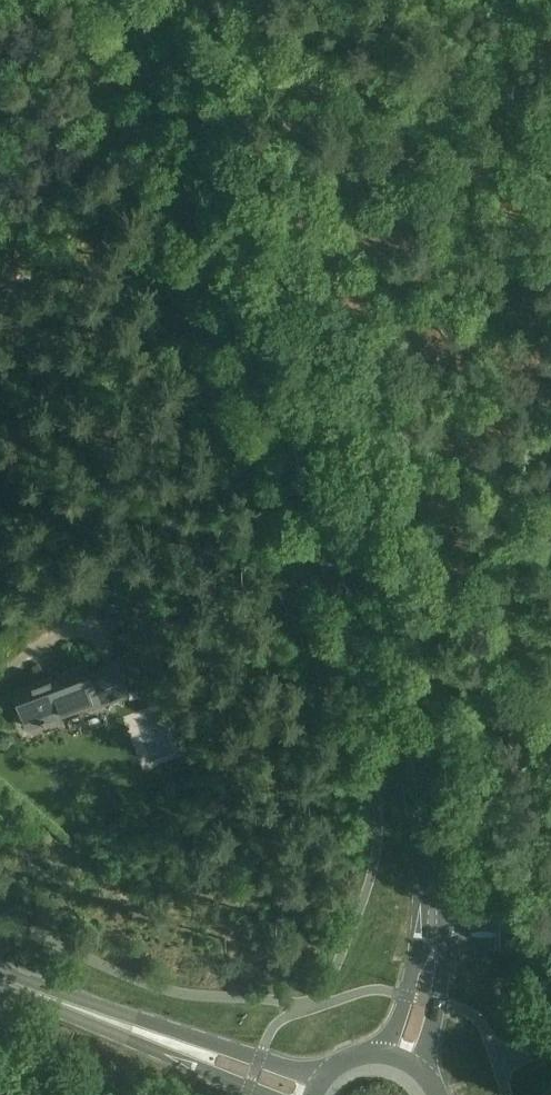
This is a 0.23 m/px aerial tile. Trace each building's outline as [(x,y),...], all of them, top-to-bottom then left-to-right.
[(112,701),(129,694),(116,661),(90,671),(87,664),(14,691),(27,726),(110,695),(112,701)] [(69,817),(78,810),(65,795),(56,803),(69,817)]
